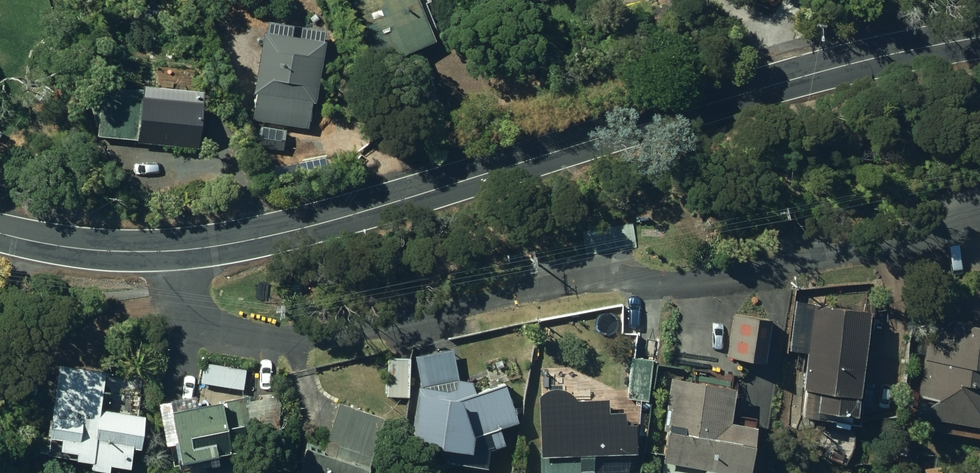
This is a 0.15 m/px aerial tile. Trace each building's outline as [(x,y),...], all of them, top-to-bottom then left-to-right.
[(370,58),(434,33),(421,0),(348,0),(370,58)] [(252,98),(309,107),(322,18),(264,8),(252,98)] [(132,137),(195,142),(199,81),(139,77),(139,80),(69,75),(65,130),(133,135),(132,137)] [(813,400),(855,406),(869,303),(812,295),(800,379),(816,381),(813,400)] [(725,348),(764,355),(770,312),(731,306),(725,348)] [(979,416),(979,316),(929,308),(914,406),(979,416)] [(414,350),(419,379),(456,373),(451,343),(414,350)] [(626,393),(647,396),(652,353),(631,351),(626,393)] [(386,391),(408,392),(408,355),(386,354),(386,391)] [(86,456),(104,458),(105,452),(125,454),(127,436),(136,437),(140,407),(98,403),(102,364),(56,358),(43,446),(70,449),(70,448),(86,449),(86,456)] [(754,415),(730,412),(734,380),(668,371),(665,401),(668,401),(660,453),(702,458),(700,472),(746,472),(754,415)] [(407,430),(467,439),(469,427),(483,423),(488,440),(502,435),(496,420),(515,413),(502,376),(459,390),(458,386),(415,379),(407,430)] [(539,472),(595,472),(599,471),(599,445),(634,444),(634,416),(624,417),(623,404),(606,405),(606,392),(575,393),(572,388),(568,385),(563,383),(558,381),(552,381),(547,383),(541,385),(537,389),(539,472)] [(167,399),(175,445),(226,436),(224,419),(250,415),(246,389),(219,394),(219,390),(167,399)] [(362,472),(375,436),(385,439),(390,420),(382,417),(383,412),(337,397),(321,443),(305,437),(293,472),(362,472)] [(207,472),(250,472),(245,446),(203,453),(207,472)]
